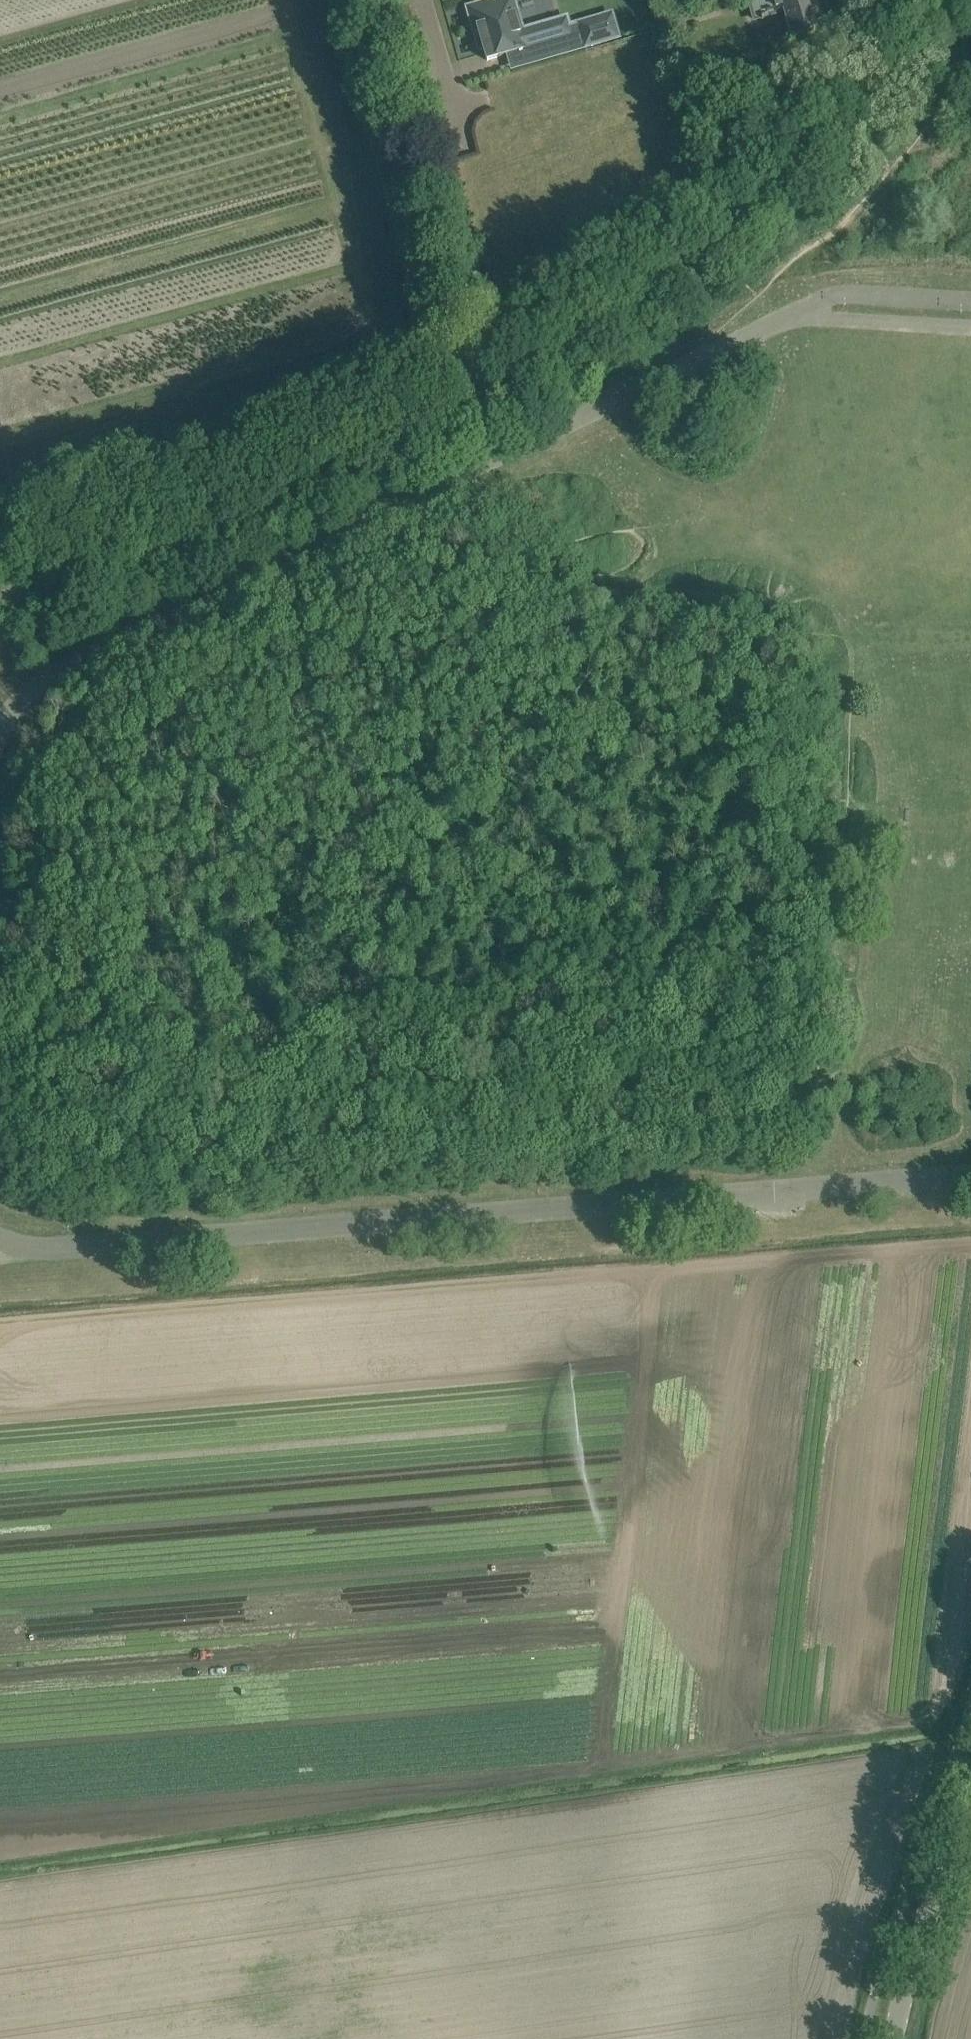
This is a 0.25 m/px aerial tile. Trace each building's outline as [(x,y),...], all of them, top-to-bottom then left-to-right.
[(467,8),(479,50),(484,49),(488,60),(573,36),(570,26),(567,17),(522,31),(513,0),(494,0),(467,8)] [(752,23),(784,14),(787,24),(791,36),(792,40),(827,30),(819,3),(815,4),(814,0),(746,0),(752,23)] [(611,14),(578,24),(584,47),(618,37),(611,14)]
